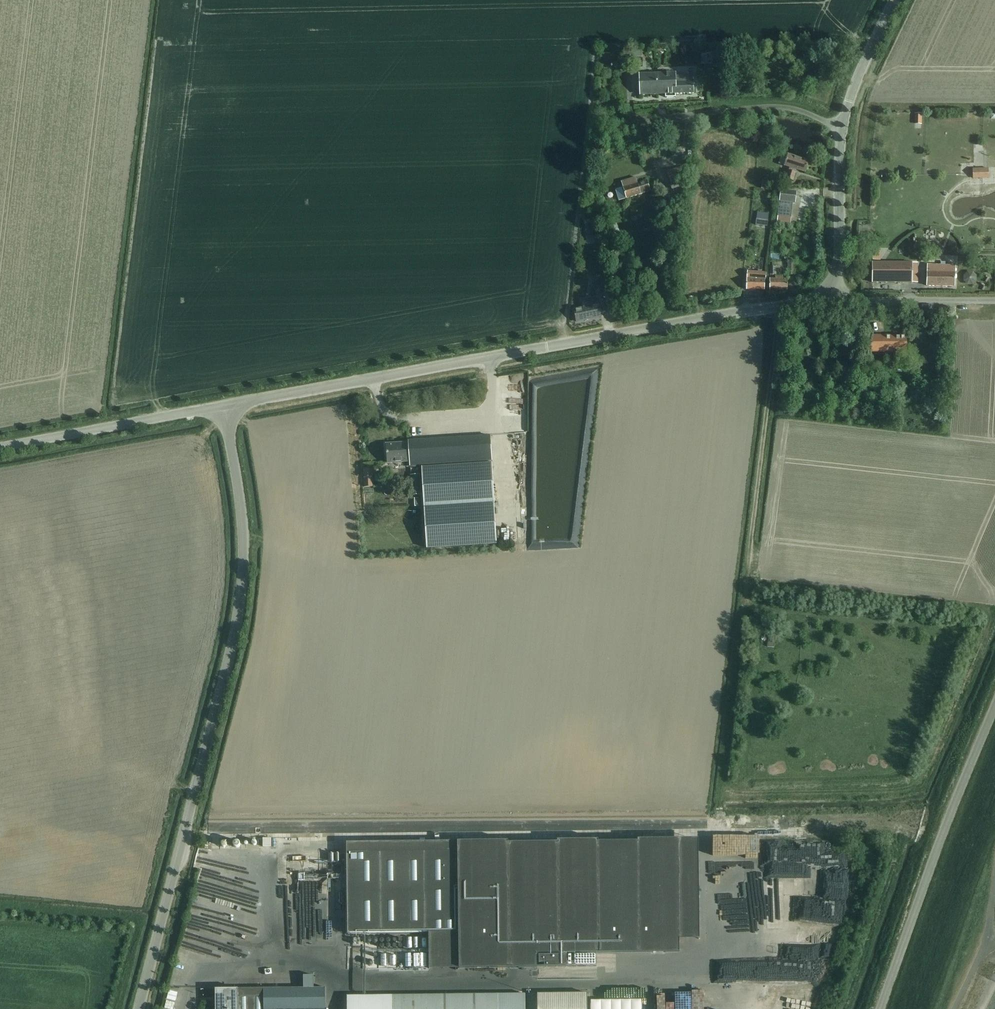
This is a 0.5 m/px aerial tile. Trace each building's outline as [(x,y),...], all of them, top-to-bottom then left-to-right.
[(679,72),(639,73),(639,95),(665,94),(665,97),(676,97),(676,94),(692,93),(692,76),(680,76),(679,72)] [(796,172),(795,172),(796,169),(806,172),(809,161),(788,154),(785,165),(791,167),(790,170),(789,170),(786,179),(794,181),(796,172)] [(682,166),(667,169),(668,176),(683,173),(682,166)] [(988,168),(973,169),(973,178),(988,178),(988,168)] [(650,191),(647,180),(637,182),(636,177),(621,181),(623,187),(616,189),(619,200),(650,191)] [(670,182),(672,189),(685,185),(683,179),(670,182)] [(762,188),(774,190),(775,183),(763,181),(762,188)] [(760,191),(759,199),(768,200),(769,192),(760,191)] [(795,193),(780,191),(779,202),(794,203),(795,193)] [(592,222),(585,224),(587,237),(595,236),(592,222)] [(912,283),(912,263),(873,263),(873,283),(912,283)] [(955,287),(956,274),(956,267),(929,266),(929,286),(928,286),(928,287),(937,287),(955,287)] [(748,289),(765,289),(765,272),(747,272),(748,289)] [(789,290),(789,276),(776,276),(776,279),(770,279),(770,290),(789,290)] [(907,334),(870,335),(870,352),(896,352),(896,358),(907,358),(907,334)] [(410,466),(421,465),(491,461),(490,436),(409,441),(409,443),(410,461),(410,466)] [(410,461),(409,443),(386,444),(387,463),(410,461)] [(424,507),(494,503),(491,461),(421,465),(424,507)] [(373,487),(372,468),(363,469),(364,487),(373,487)] [(420,496),(419,475),(410,475),(411,496),(420,496)] [(427,548),(497,544),(494,504),(424,508),(427,548)] [(799,862),(800,848),(801,834),(783,833),(781,860),(790,860),(790,862),(799,862)] [(271,838),(263,839),(263,847),(271,847),(271,838)] [(458,841),(347,842),(348,934),(429,933),(429,958),(459,958),(459,968),(567,967),(566,953),(600,953),(680,952),(679,939),(678,839),(638,839),(638,841),(599,842),(598,840),(557,840),(558,842),(508,843),(508,841),(458,841)] [(747,873),(775,874),(775,840),(724,840),(724,850),(730,850),(730,849),(747,849),(747,860),(747,873)] [(683,842),(682,858),(708,859),(709,843),(683,842)] [(708,855),(707,863),(720,865),(722,857),(708,855)] [(843,858),(833,857),(832,866),(842,867),(843,858)] [(198,879),(196,893),(202,894),(204,880),(198,879)] [(217,988),(216,1008),(326,1008),(327,988),(217,988)] [(587,993),(537,994),(537,1008),(588,1008),(587,993)] [(525,994),(348,996),(347,1008),(525,1008),(525,994)]
